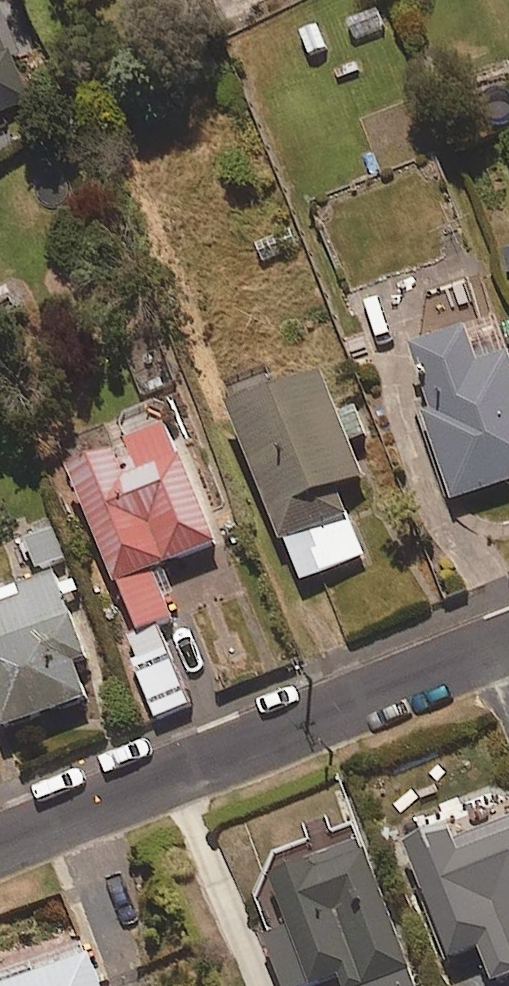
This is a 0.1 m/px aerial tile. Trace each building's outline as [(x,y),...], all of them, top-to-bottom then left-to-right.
[(28,100),(9,51),(25,44),(7,0),(0,0),(0,111),(28,100)] [(463,328),(412,344),(423,377),(411,381),(449,498),(508,479),(508,351),(508,349),(474,361),(463,328)] [(138,395),(174,384),(163,346),(127,357),(138,395)] [(353,405),(336,413),(315,364),(273,382),(264,360),(216,381),(300,581),(363,554),(333,484),(361,472),(347,438),(364,431),(353,405)] [(110,447),(66,465),(114,580),(135,630),(170,615),(149,565),(214,538),(156,400),(113,418),(128,452),(115,458),(110,447)] [(64,559),(51,525),(22,537),(35,570),(64,559)] [(72,661),(86,656),(54,573),(0,593),(0,723),(1,727),(85,695),(72,661)] [(190,706),(155,624),(121,638),(155,721),(190,706)] [(401,844),(446,960),(477,948),(491,983),(508,976),(508,820),(450,843),(444,827),(401,844)] [(360,839),(268,874),(259,897),(272,929),(266,931),(287,985),(305,985),(337,974),(341,985),(416,985),(360,839)] [(81,941),(0,972),(0,985),(98,985),(81,941)]
